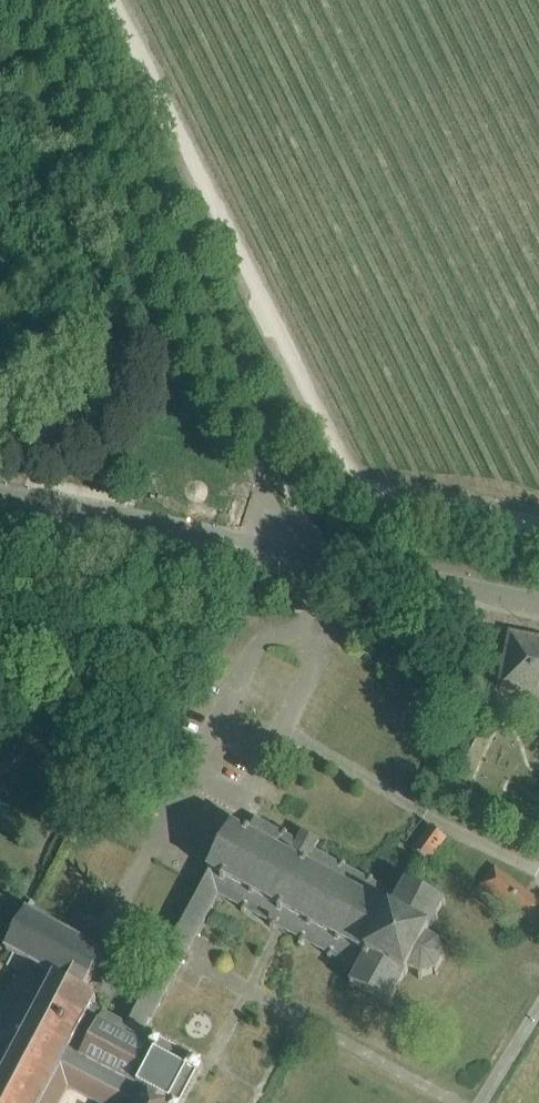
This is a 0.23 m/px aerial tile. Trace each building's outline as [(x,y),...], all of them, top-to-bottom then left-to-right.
[(511,634),(500,687),(538,695),(538,640),(511,634)] [(209,870),(210,870),(227,880),(219,894),(243,907),(241,910),(246,912),(247,909),(271,922),(269,926),(274,929),(276,925),(301,938),(299,941),(303,943),(304,940),(328,953),(331,954),(328,958),(332,960),(334,957),(360,970),(354,982),(350,980),(348,983),(351,985),(349,988),(353,990),(355,987),(385,1002),(383,1007),(387,1009),(388,1006),(391,1007),(394,1003),(392,1002),(409,969),(417,974),(417,979),(424,980),(424,975),(432,973),(437,977),(441,973),(438,970),(442,960),(448,960),(448,953),(443,953),(441,945),(444,943),(441,938),(438,941),(426,937),(436,916),(442,905),(444,906),(446,903),(444,902),(445,900),(442,898),(441,900),(409,884),(411,881),(408,880),(406,882),(404,881),(403,884),(405,885),(399,896),(314,851),(320,841),(302,832),(297,842),(255,819),(249,830),(248,829),(246,833),(232,826),(209,870)] [(431,826),(413,851),(428,862),(446,837),(431,826)] [(534,925),(538,919),(538,900),(496,867),(482,884),(534,925)] [(204,1067),(144,1034),(219,894),(227,880),(210,870),(126,1025),(125,1024),(124,1025),(92,1007),(96,998),(84,992),(105,952),(26,911),(6,949),(55,976),(0,1080),(0,1102),(59,1102),(68,1085),(102,1102),(184,1102),(204,1067)]
